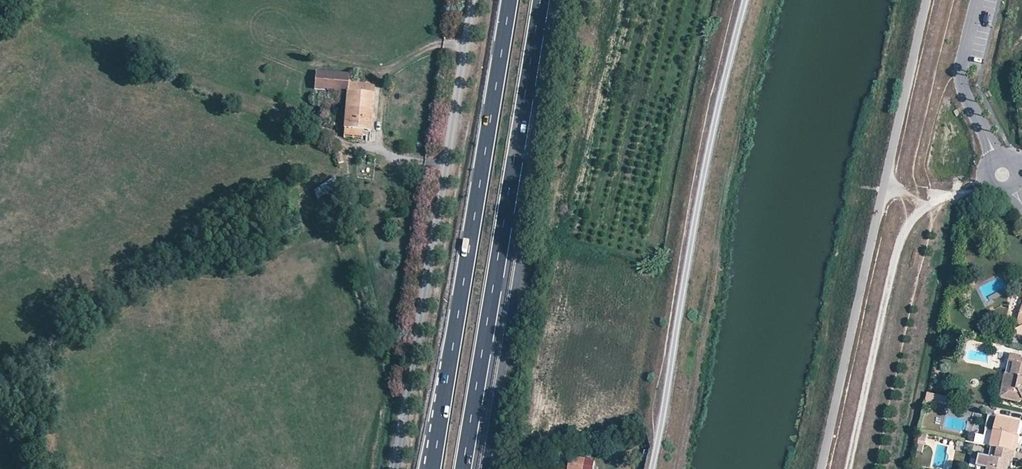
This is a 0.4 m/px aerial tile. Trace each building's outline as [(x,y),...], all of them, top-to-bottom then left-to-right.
[(347,92),(348,81),(349,73),(315,71),(313,89),(347,92)] [(347,92),(344,130),(362,132),(370,132),(372,115),(374,83),(348,81),(347,92)] [(362,132),(344,130),(343,138),(361,139),(362,132)] [(1012,351),(1004,384),(1009,385),(1007,396),(1021,399),(1021,398),(1021,354),(1012,351)] [(1018,451),(1020,443),(1016,443),(1019,432),(1021,433),(1021,421),(1000,416),(993,446),(995,446),(1001,447),(1018,451)] [(977,433),(974,441),(982,443),(984,436),(977,433)] [(1016,461),(1018,451),(1001,447),(998,458),(993,457),(990,468),(1011,468),(1013,461),(1016,461)] [(585,460),(571,457),(569,468),(571,468),(583,468),(585,460)]
